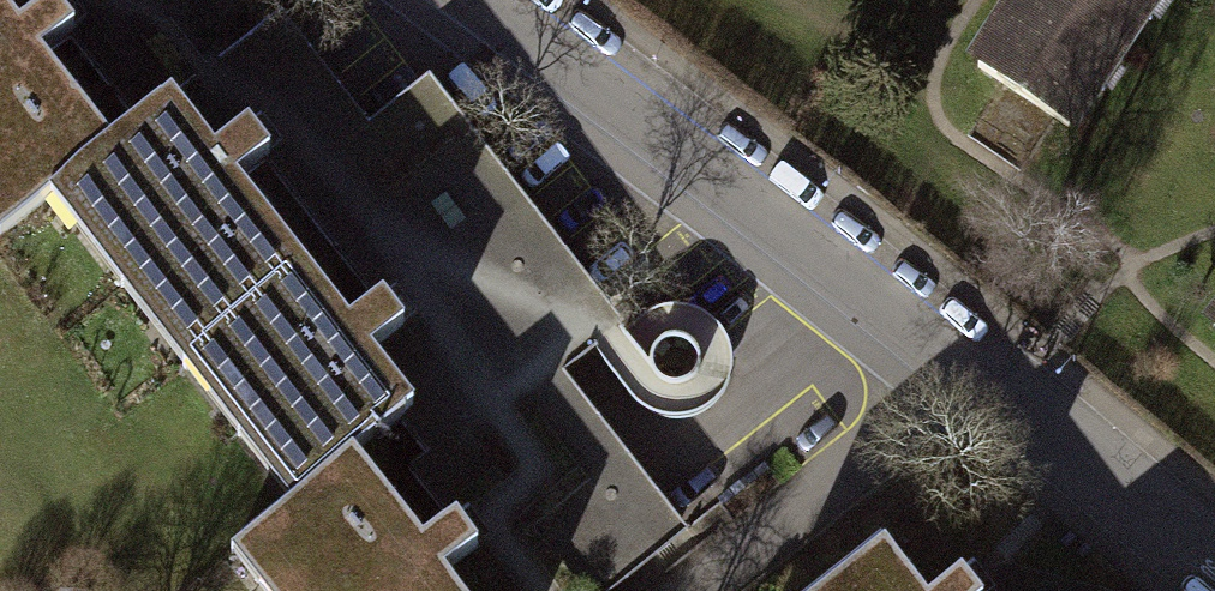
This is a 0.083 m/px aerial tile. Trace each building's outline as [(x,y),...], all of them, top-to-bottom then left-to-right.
[(200,73),(143,0),(0,0),(0,35),(5,42),(51,7),(72,33),(139,120),(156,107),(200,73)] [(200,73),(261,26),(392,194),(454,146),(589,320),(530,365),(668,543),(685,529),(562,372),(621,326),(427,76),(366,124),(270,0),(143,0),(200,73)] [(1145,0),(1024,0),(978,67),(1061,123),(1145,0)] [(105,147),(37,60),(72,33),(51,7),(5,42),(0,35),(0,228),(62,180),(105,147)] [(156,107),(198,161),(244,125),(267,155),(376,294),(399,324),(353,360),(397,418),(426,455),(411,467),(450,518),(472,546),(428,580),(436,590),(605,590),(668,543),(530,365),(589,320),(454,146),(392,194),(261,26),(200,73),(156,107)] [(196,352),(303,270),(234,181),(267,155),(244,125),(198,161),(156,107),(139,120),(105,147),(62,180),(196,352)] [(303,490),(352,452),(397,418),(353,360),(399,324),(376,294),(343,320),(303,270),(196,352),(303,490)] [(303,490),(244,536),(287,590),(436,590),(428,580),(472,546),(450,518),(420,541),(352,452),(303,490)] [(867,552),(819,590),(899,590),(867,552)] [(959,570),(932,590),(976,590),(959,570)]
